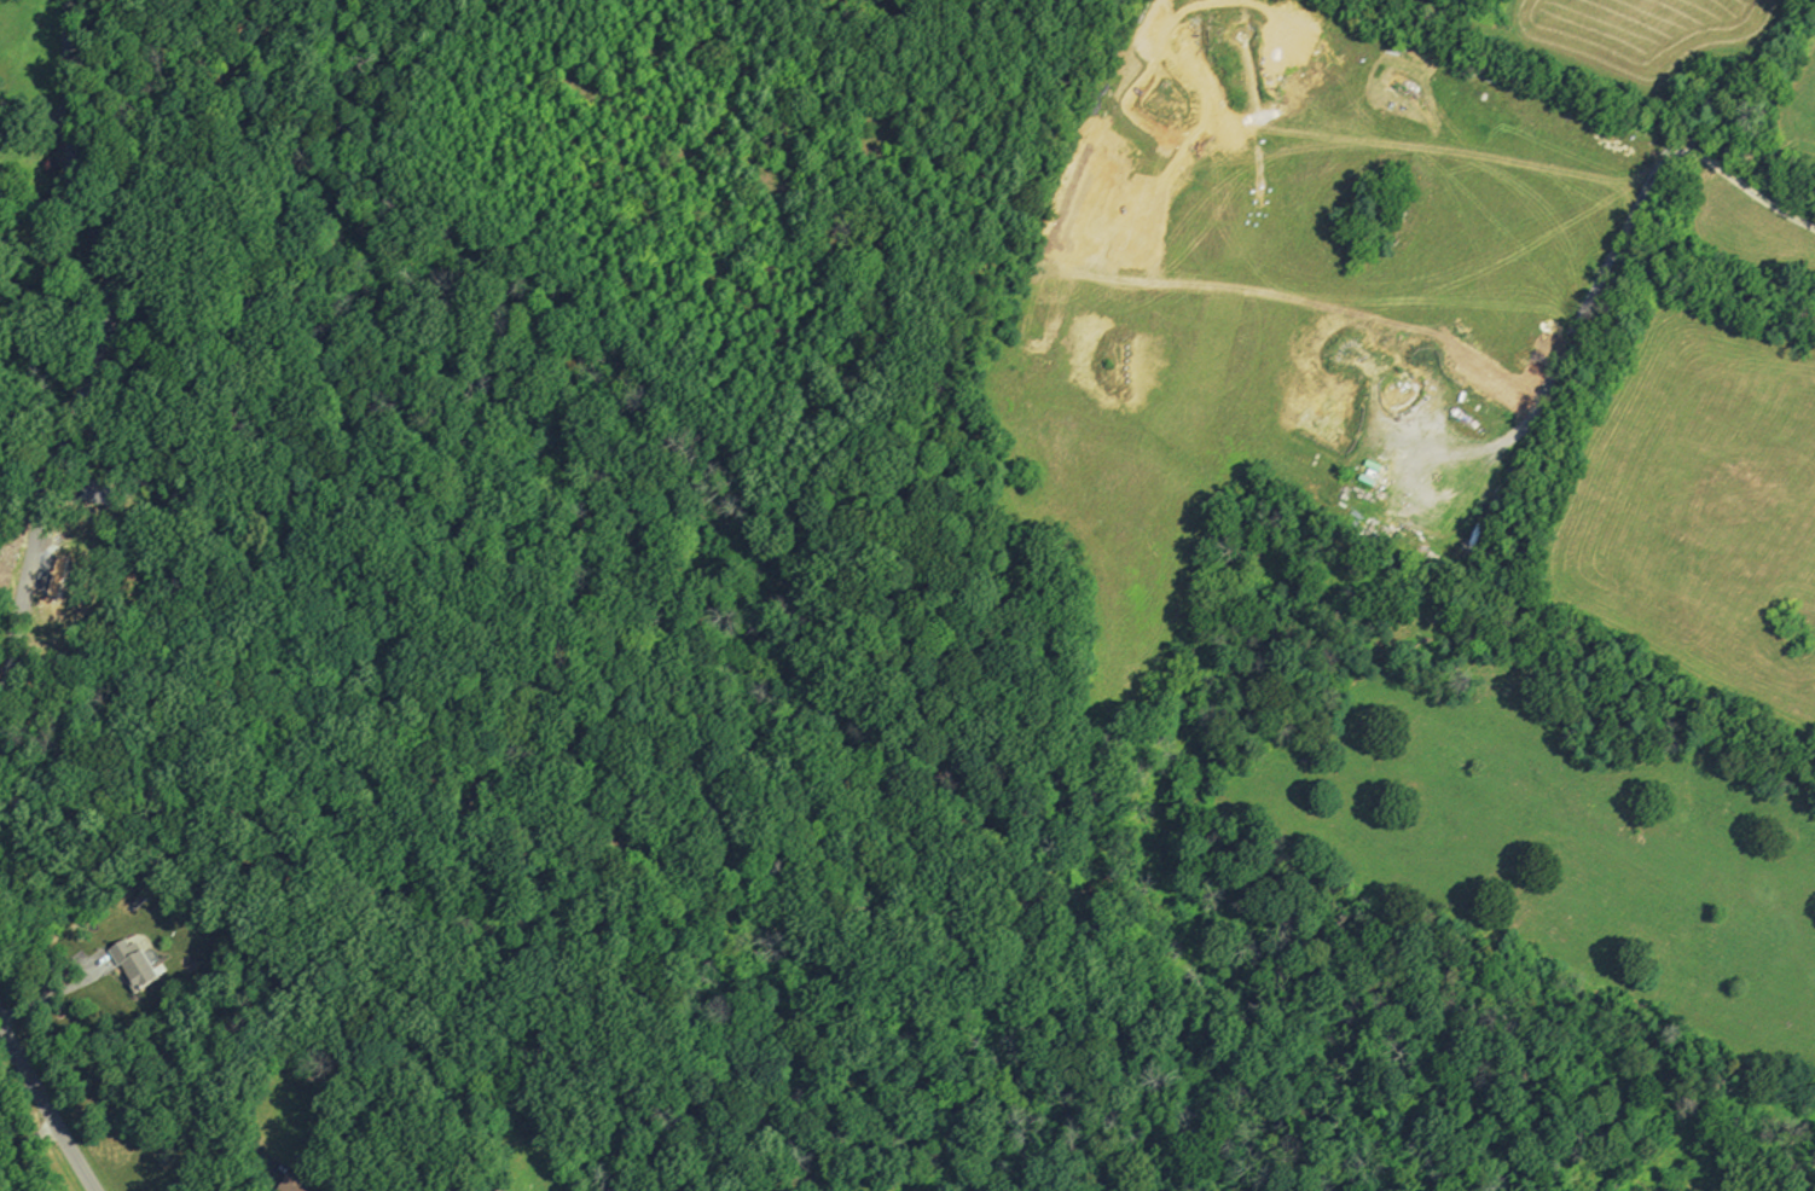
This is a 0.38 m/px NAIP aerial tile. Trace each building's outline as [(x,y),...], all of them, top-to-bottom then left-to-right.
[(81,501),(87,482),(117,492),(112,510),(81,501)] [(53,559),(71,563),(62,604),(44,599),(53,559)] [(108,951),(131,936),(162,987),(139,1001),(108,951)] [(273,1189),(278,1190),(314,1190),(305,1186),(307,1183),(283,1170),(273,1189)]
